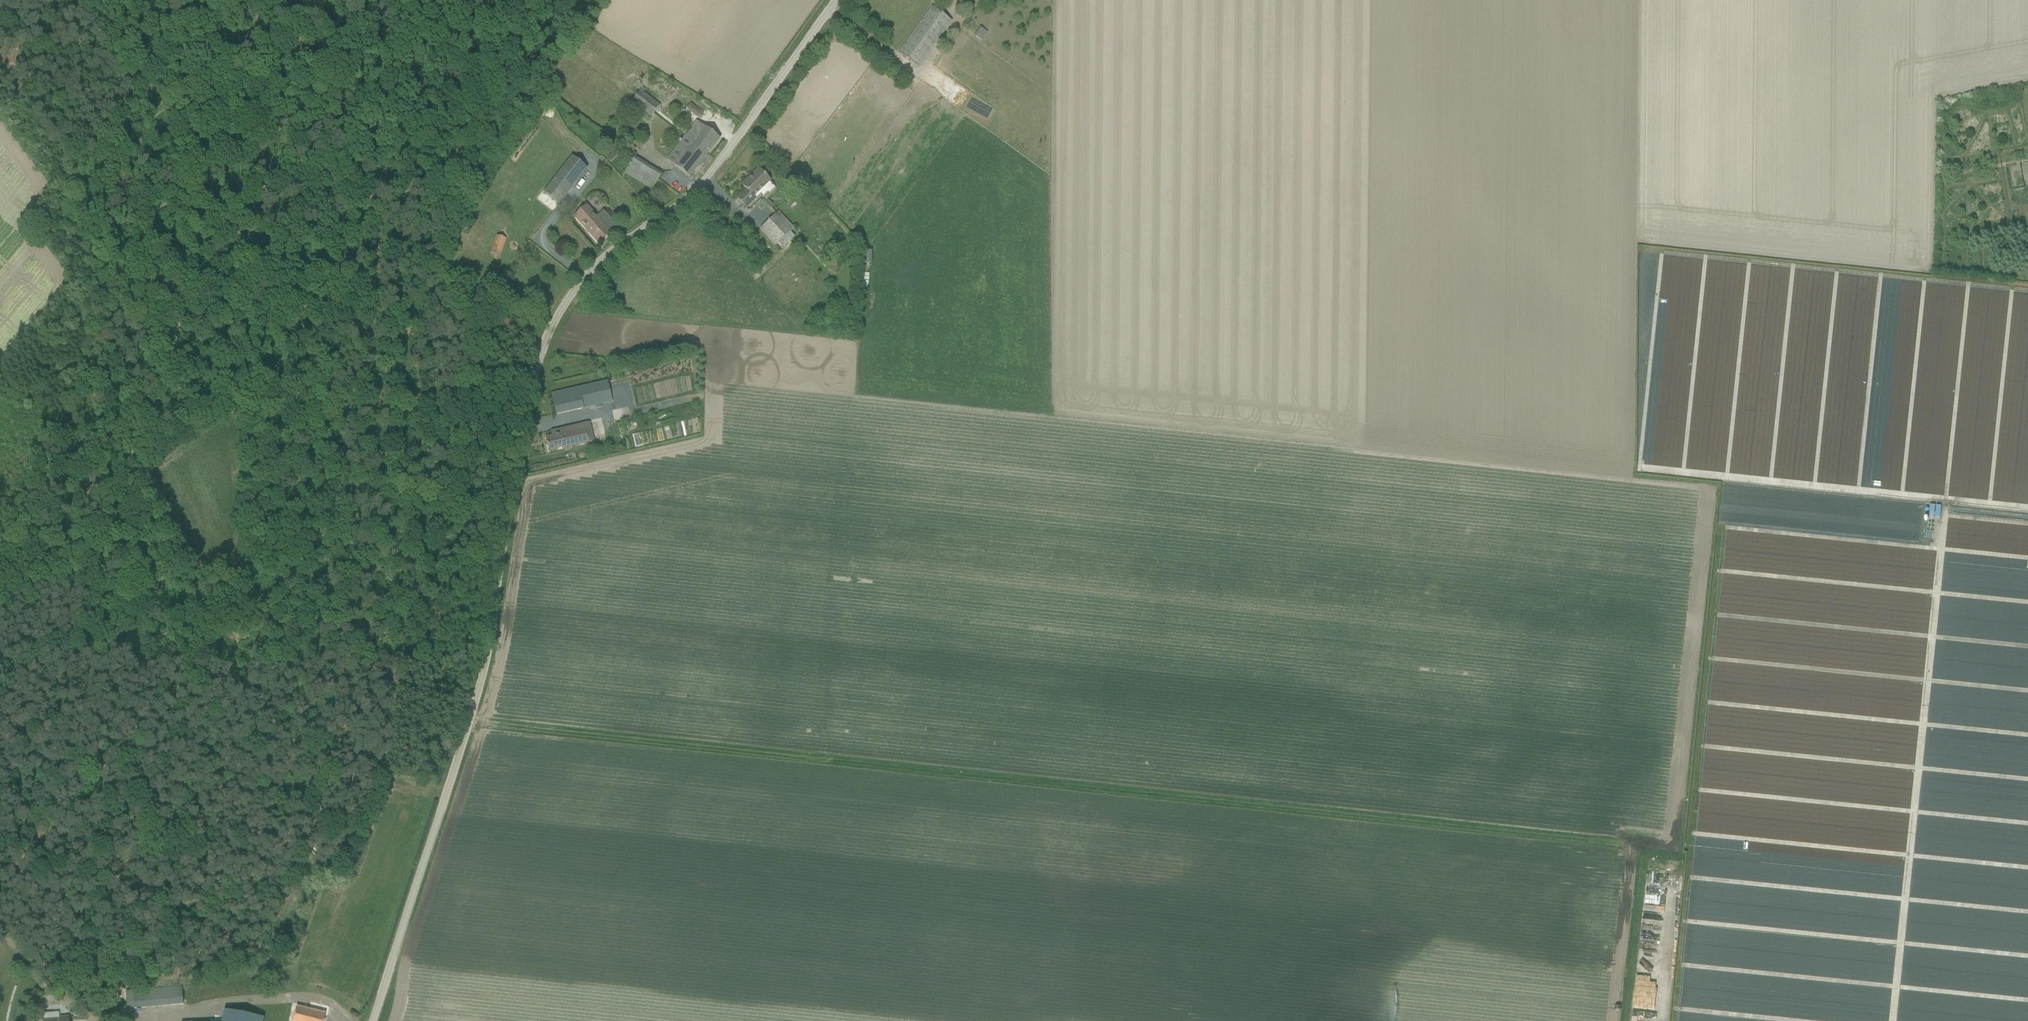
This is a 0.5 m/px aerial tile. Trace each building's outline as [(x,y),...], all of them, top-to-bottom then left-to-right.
[(951,21),(932,7),(898,53),(918,68),(951,21)] [(974,36),(982,41),(988,32),(980,27),(974,36)] [(631,102),(650,117),(660,105),(640,90),(631,102)] [(686,109),(699,119),(703,114),(690,104),(686,109)] [(696,137),(688,131),(675,148),(682,154),(673,165),(689,178),(707,155),(707,154),(707,155),(708,154),(719,139),(719,140),(719,139),(704,127),(696,137)] [(571,157),(543,193),(559,205),(587,169),(571,157)] [(633,159),(624,172),(652,189),(660,176),(633,159)] [(755,197),(771,182),(758,169),(758,170),(760,171),(750,180),(748,179),(742,185),(746,190),(737,198),(747,208),(756,199),(755,197)] [(787,202),(791,206),(795,203),(791,198),(787,202)] [(598,244),(617,227),(602,211),(596,217),(586,206),(574,216),(598,244)] [(790,232),(794,229),(778,212),(759,230),(775,246),(779,243),(783,247),(794,236),(790,232)] [(506,239),(497,235),(490,253),(500,256),(506,239)] [(864,251),(861,251),(861,264),(872,265),(872,252),(864,251)] [(689,364),(608,382),(607,380),(551,394),(556,414),(595,405),(596,409),(602,408),(602,405),(612,402),(614,412),(696,394),(689,364)] [(589,424),(551,432),(552,437),(546,439),(549,452),(593,442),(589,424)] [(1930,516),(1941,517),(1941,506),(1931,505),(1930,516)] [(125,992),(127,1010),(183,1005),(181,986),(125,992)] [(296,1007),(292,1020),(324,1020),(326,1014),(296,1007)] [(266,1016),(226,1008),(224,1020),(265,1020),(266,1016)]
